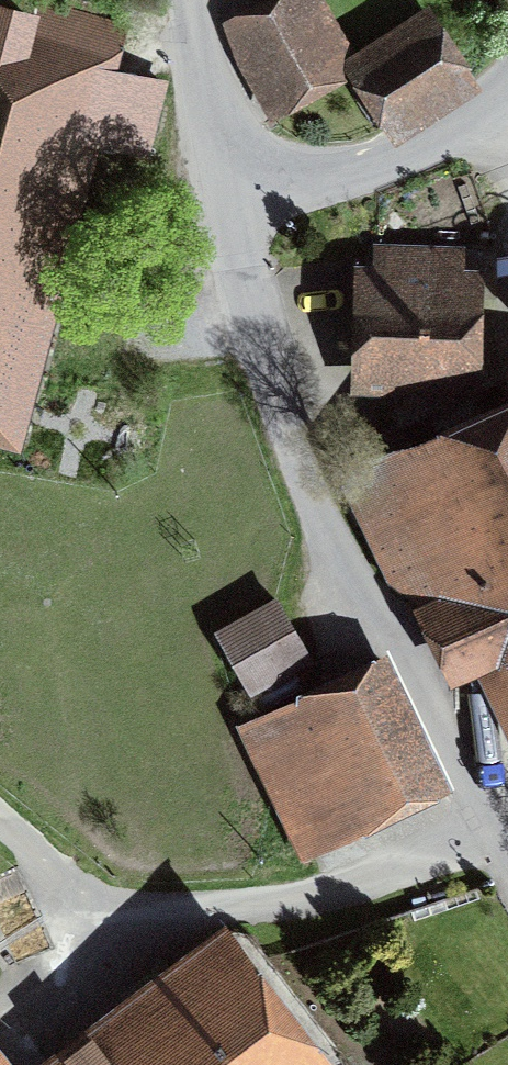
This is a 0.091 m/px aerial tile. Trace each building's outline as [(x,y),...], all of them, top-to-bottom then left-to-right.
[(341,64),(303,0),(289,0),(237,30),(278,100),(341,64)] [(458,80),(426,33),(363,75),(370,85),(354,96),(376,129),(392,118),(395,122),(458,80)] [(86,66),(0,44),(0,407),(86,66)] [(372,289),(370,367),(460,370),(463,293),(459,293),(460,256),(378,253),(376,289),(372,289)] [(347,486),(366,527),(363,529),(389,583),(410,573),(454,665),(503,642),(507,653),(507,410),(347,486)] [(275,601),(219,632),(252,690),(307,658),(275,601)] [(438,776),(379,657),(243,724),(302,843),(438,776)] [(231,931),(225,933),(141,997),(154,1016),(90,1064),(348,1064),(251,938),(248,935),(245,933),(241,931),(236,931),(231,931)]
